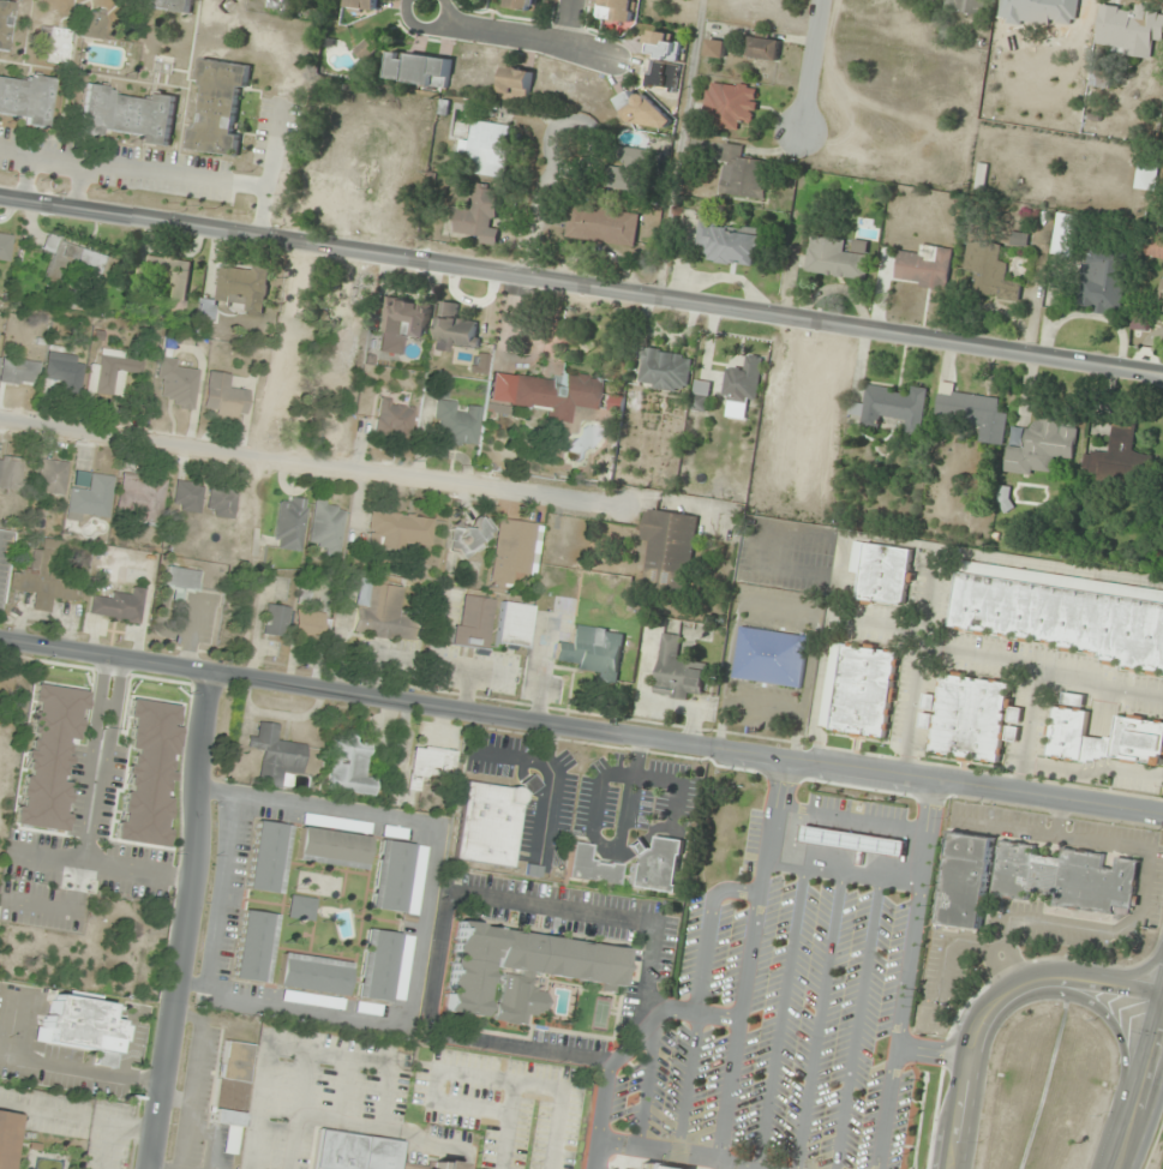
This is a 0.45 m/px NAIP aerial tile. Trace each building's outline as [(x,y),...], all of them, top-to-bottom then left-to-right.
[(8,47),(13,1),(2,0),(0,0),(0,46),(8,47)] [(146,8),(188,13),(190,0),(147,0),(146,8)] [(350,8),(379,11),(380,0),(351,0),(350,8)] [(542,0),(509,0),(508,8),(540,12),(542,0)] [(600,18),(631,24),(636,0),(604,0),(600,18)] [(989,0),(946,0),(944,11),(987,17),(989,0)] [(1100,0),(1066,0),(1062,23),(1095,29),(1100,0)] [(1102,7),(1097,43),(1135,48),(1134,57),(1152,59),(1154,40),(1162,41),(1162,15),(1102,7)] [(83,38),(104,39),(106,12),(85,11),(83,38)] [(70,28),(43,28),(43,62),(70,62),(70,28)] [(384,46),(374,35),(356,52),(366,62),(384,46)] [(781,41),(751,37),(748,58),(778,62),(781,41)] [(725,60),(727,42),(708,39),(706,58),(725,60)] [(448,89),(452,61),(392,51),(388,80),(448,89)] [(238,157),(241,136),(235,135),(240,88),(249,89),(252,66),(201,60),(198,84),(206,85),(201,124),(192,123),(188,151),(238,157)] [(528,103),(533,72),(506,68),(501,99),(528,103)] [(1112,72),(1092,70),(1090,87),(1110,89),(1112,72)] [(27,119),(26,125),(48,128),(55,79),(27,75),(26,78),(0,74),(0,116),(27,119)] [(759,86),(708,83),(706,117),(716,118),(715,129),(742,130),(742,122),(756,123),(759,86)] [(177,98),(151,95),(150,100),(111,96),(112,87),(86,84),(81,128),(148,136),(147,144),(171,147),(177,98)] [(513,126),(474,121),(472,142),(461,141),(458,160),(471,161),(470,173),(507,178),(513,126)] [(770,161),(744,159),(745,145),(725,144),(720,196),(767,200),(770,161)] [(638,194),(646,152),(618,146),(610,189),(638,194)] [(1156,192),(1158,165),(1139,163),(1136,190),(1156,192)] [(498,246),(500,229),(496,229),(501,187),(475,184),(472,210),(458,209),(455,234),(479,237),(479,244),(498,246)] [(566,237),(635,249),(641,215),(572,203),(566,237)] [(1051,255),(1074,259),(1080,217),(1058,213),(1051,255)] [(762,229),(698,224),(696,250),(706,251),(705,263),(759,267),(762,229)] [(10,260),(13,235),(0,233),(0,259),(10,260)] [(1028,236),(1014,233),(1012,244),(1026,247),(1028,236)] [(867,281),(870,256),(845,253),(846,239),(809,235),(805,274),(867,281)] [(46,238),(42,253),(53,256),(46,279),(105,296),(116,257),(46,238)] [(965,274),(979,276),(976,295),(1020,302),(1022,284),(1007,282),(1009,264),(1000,262),(1002,246),(970,241),(965,274)] [(948,291),(953,249),(922,245),(921,255),(898,253),(894,284),(948,291)] [(1088,248),(1079,310),(1121,316),(1130,254),(1088,248)] [(184,312),(193,263),(149,255),(147,265),(140,264),(137,282),(167,287),(163,308),(184,312)] [(245,305),(244,317),(265,318),(268,271),(220,268),(218,303),(245,305)] [(379,353),(402,356),(404,337),(427,340),(431,303),(386,297),(379,353)] [(435,347),(476,352),(479,321),(457,319),(459,304),(440,302),(435,347)] [(638,388),(688,395),(694,356),(644,348),(638,388)] [(91,363),(87,394),(123,397),(125,373),(142,375),(143,360),(125,358),(126,351),(102,349),(100,364),(91,363)] [(82,391),(83,354),(47,353),(46,380),(59,381),(59,390),(82,391)] [(155,382),(163,384),(161,396),(172,398),(170,407),(195,411),(200,370),(178,367),(179,359),(159,356),(155,382)] [(0,357),(0,381),(37,386),(40,363),(0,357)] [(762,357),(746,357),(746,367),(726,367),(725,401),(760,402),(762,357)] [(204,413),(247,418),(250,390),(230,388),(232,375),(209,372),(204,413)] [(509,404),(549,409),(547,421),(569,424),(572,407),(601,411),(605,379),(564,374),(563,382),(513,376),(509,404)] [(928,389),(911,387),(910,393),(867,388),(865,405),(851,403),(849,415),(862,417),(860,428),(880,431),(881,418),(907,421),(905,433),(923,435),(928,389)] [(980,444),(1005,447),(1009,412),(998,410),(999,398),(939,391),(935,417),(982,422),(980,444)] [(689,411),(708,414),(710,396),(692,394),(689,411)] [(438,444),(478,447),(481,409),(458,408),(458,400),(441,399),(438,444)] [(411,439),(415,405),(379,400),(375,435),(411,439)] [(1007,447),(1004,471),(1052,477),(1055,458),(1074,461),(1079,426),(1027,420),(1023,449),(1007,447)] [(1134,453),(1136,428),(1113,425),(1110,453),(1092,451),(1090,478),(1146,483),(1149,455),(1134,453)] [(27,460),(0,455),(0,488),(21,492),(27,460)] [(70,463),(42,458),(36,491),(64,496),(70,463)] [(166,479),(121,474),(118,509),(138,511),(137,519),(162,522),(166,479)] [(202,483),(175,482),(174,510),(201,511),(202,483)] [(232,518),(238,492),(211,487),(206,513),(232,518)] [(302,552),(308,499),(280,496),(274,549),(302,552)] [(319,545),(318,554),(338,558),(347,506),(315,501),(308,543),(319,545)] [(689,593),(698,517),(646,510),(642,542),(651,543),(645,588),(689,593)] [(368,545),(432,549),(434,516),(369,512),(368,545)] [(468,560),(493,528),(477,516),(467,529),(460,523),(445,543),(468,560)] [(487,592),(505,595),(509,572),(534,576),(542,525),(499,518),(487,592)] [(69,542),(43,538),(42,550),(32,549),(29,570),(15,568),(12,592),(35,595),(33,610),(52,612),(53,599),(75,602),(79,570),(65,568),(69,542)] [(858,600),(908,606),(915,550),(854,542),(850,574),(861,575),(858,600)] [(197,591),(201,572),(168,566),(164,585),(197,591)] [(957,569),(950,638),(1162,658),(1162,589),(957,569)] [(352,633),(413,641),(417,616),(400,614),(404,584),(359,578),(352,633)] [(310,587),(301,586),(299,600),(309,601),(310,587)] [(92,593),(89,616),(140,622),(144,588),(132,587),(131,597),(92,593)] [(494,599),(461,594),(455,644),(488,648),(494,599)] [(527,649),(533,606),(502,601),(496,644),(527,649)] [(263,635),(285,638),(289,607),(268,603),(263,635)] [(326,642),(332,615),(298,608),(292,635),(326,642)] [(555,666),(618,677),(625,633),(576,624),(572,644),(560,642),(555,666)] [(802,688),(809,635),(739,626),(733,679),(802,688)] [(706,666),(679,664),(682,635),(663,633),(656,697),(690,700),(690,694),(703,695),(706,666)] [(819,729),(888,739),(901,651),(832,640),(819,729)] [(1013,684),(943,673),(939,697),(926,694),(923,711),(920,728),(934,730),(930,753),(954,757),(954,755),(1000,762),(1003,741),(1017,743),(1022,709),(1009,707),(1013,684)] [(35,682),(85,689),(84,697),(85,697),(84,707),(78,706),(77,717),(79,717),(78,729),(77,729),(76,737),(66,736),(65,742),(68,742),(67,753),(70,754),(68,763),(65,763),(62,773),(60,773),(59,778),(68,780),(67,789),(68,789),(67,802),(64,802),(62,810),(68,811),(66,822),(65,822),(64,828),(13,821),(14,814),(13,813),(14,803),(20,804),(22,793),(19,793),(20,781),(22,781),(23,773),(28,774),(29,768),(26,768),(28,756),(24,756),(25,748),(28,748),(30,737),(34,737),(35,731),(30,731),(31,723),(30,723),(31,709),(34,709),(36,700),(30,700),(32,689),(34,689),(35,682)] [(1115,740),(1087,737),(1090,711),(1082,710),(1083,696),(1064,694),(1062,708),(1054,707),(1049,755),(1162,767),(1162,722),(1117,717),(1115,740)] [(130,696),(179,703),(175,724),(170,723),(169,724),(180,726),(176,747),(174,745),(173,754),(169,753),(168,759),(172,759),(169,769),(173,769),(172,779),(168,779),(167,790),(163,790),(162,795),(169,796),(168,804),(169,804),(167,816),(164,816),(163,827),(168,827),(167,838),(166,838),(164,845),(114,838),(115,829),(114,829),(115,820),(121,820),(122,810),(120,809),(122,797),(124,797),(125,789),(128,790),(130,784),(127,783),(128,772),(125,772),(126,762),(130,763),(131,751),(134,753),(134,747),(128,745),(130,737),(128,737),(132,715),(127,714),(130,696)] [(303,775),(308,743),(279,738),(282,725),(260,721),(257,736),(250,735),(247,749),(263,752),(257,784),(282,789),(285,772),(303,775)] [(376,779),(366,778),(371,737),(333,732),(326,790),(374,796),(376,779)] [(408,788),(428,791),(430,774),(453,777),(456,751),(413,746),(408,788)] [(541,785),(533,774),(521,783),(529,794),(541,785)] [(513,869),(522,788),(463,781),(453,862),(513,869)] [(301,813),(370,823),(368,834),(300,823),(301,813)] [(256,820),(289,825),(278,894),(245,889),(256,820)] [(380,825),(406,829),(404,839),(379,835),(380,825)] [(802,825),(799,839),(857,849),(855,864),(859,865),(862,851),(903,857),(905,840),(802,825)] [(300,826),(368,835),(362,869),(295,859),(300,826)] [(948,831),(990,837),(977,927),(935,921),(948,831)] [(628,887),(676,894),(684,842),(657,838),(655,849),(645,848),(645,842),(635,840),(632,862),(628,887)] [(379,839),(410,844),(400,912),(368,909),(379,839)] [(1113,904),(1111,912),(1051,903),(1053,892),(1026,888),(1025,898),(990,893),(999,839),(1033,844),(1031,855),(1057,858),(1060,847),(1103,853),(1101,864),(1113,865),(1114,855),(1137,858),(1129,906),(1113,904)] [(566,877),(618,885),(621,865),(589,860),(591,845),(571,842),(566,877)] [(414,845),(425,846),(414,916),(403,913),(414,845)] [(284,917),(312,921),(314,897),(288,893),(284,917)] [(242,909),(275,913),(265,983),(232,977),(242,909)] [(456,919),(476,922),(476,924),(624,947),(617,987),(615,985),(613,994),(598,991),(599,983),(530,972),(529,985),(533,990),(542,991),(540,1013),(534,1012),(533,1015),(523,1014),(522,1024),(515,1023),(515,1024),(504,1023),(504,1021),(491,1019),(493,1002),(496,1003),(500,972),(518,976),(518,970),(491,966),(492,957),(487,955),(479,1017),(442,1011),(456,919)] [(365,928),(398,933),(388,1002),(354,997),(365,928)] [(401,935),(412,936),(402,1001),(391,1000),(401,935)] [(281,951),(349,961),(343,995),(275,984),(281,951)] [(34,1040),(96,1052),(94,1065),(113,1069),(124,1008),(98,1003),(99,998),(53,989),(46,1029),(36,1027),(34,1040)] [(281,989),(343,999),(341,1011),(278,1000),(281,989)] [(354,1001),(380,1005),(379,1015),(353,1012),(354,1001)] [(253,1045),(222,1040),(211,1123),(228,1125),(224,1153),(239,1155),(253,1045)] [(16,1111),(6,1168),(0,1168),(0,1109),(16,1111)] [(414,1168),(419,1168),(396,1168),(360,1168),(366,1134),(400,1140),(396,1165),(414,1168)] [(691,1168),(640,1161),(639,1168),(691,1168)]
